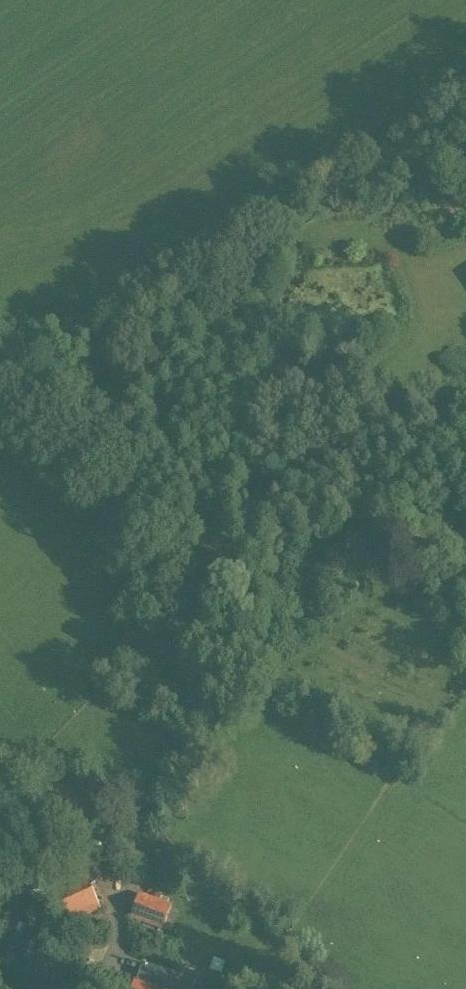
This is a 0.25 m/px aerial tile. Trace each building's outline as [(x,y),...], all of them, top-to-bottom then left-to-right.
[(100,911),(85,875),(53,889),(68,924),(100,911)] [(172,905),(139,893),(131,918),(163,930),(172,905)] [(195,980),(141,963),(133,988),(192,988),(195,980)]
